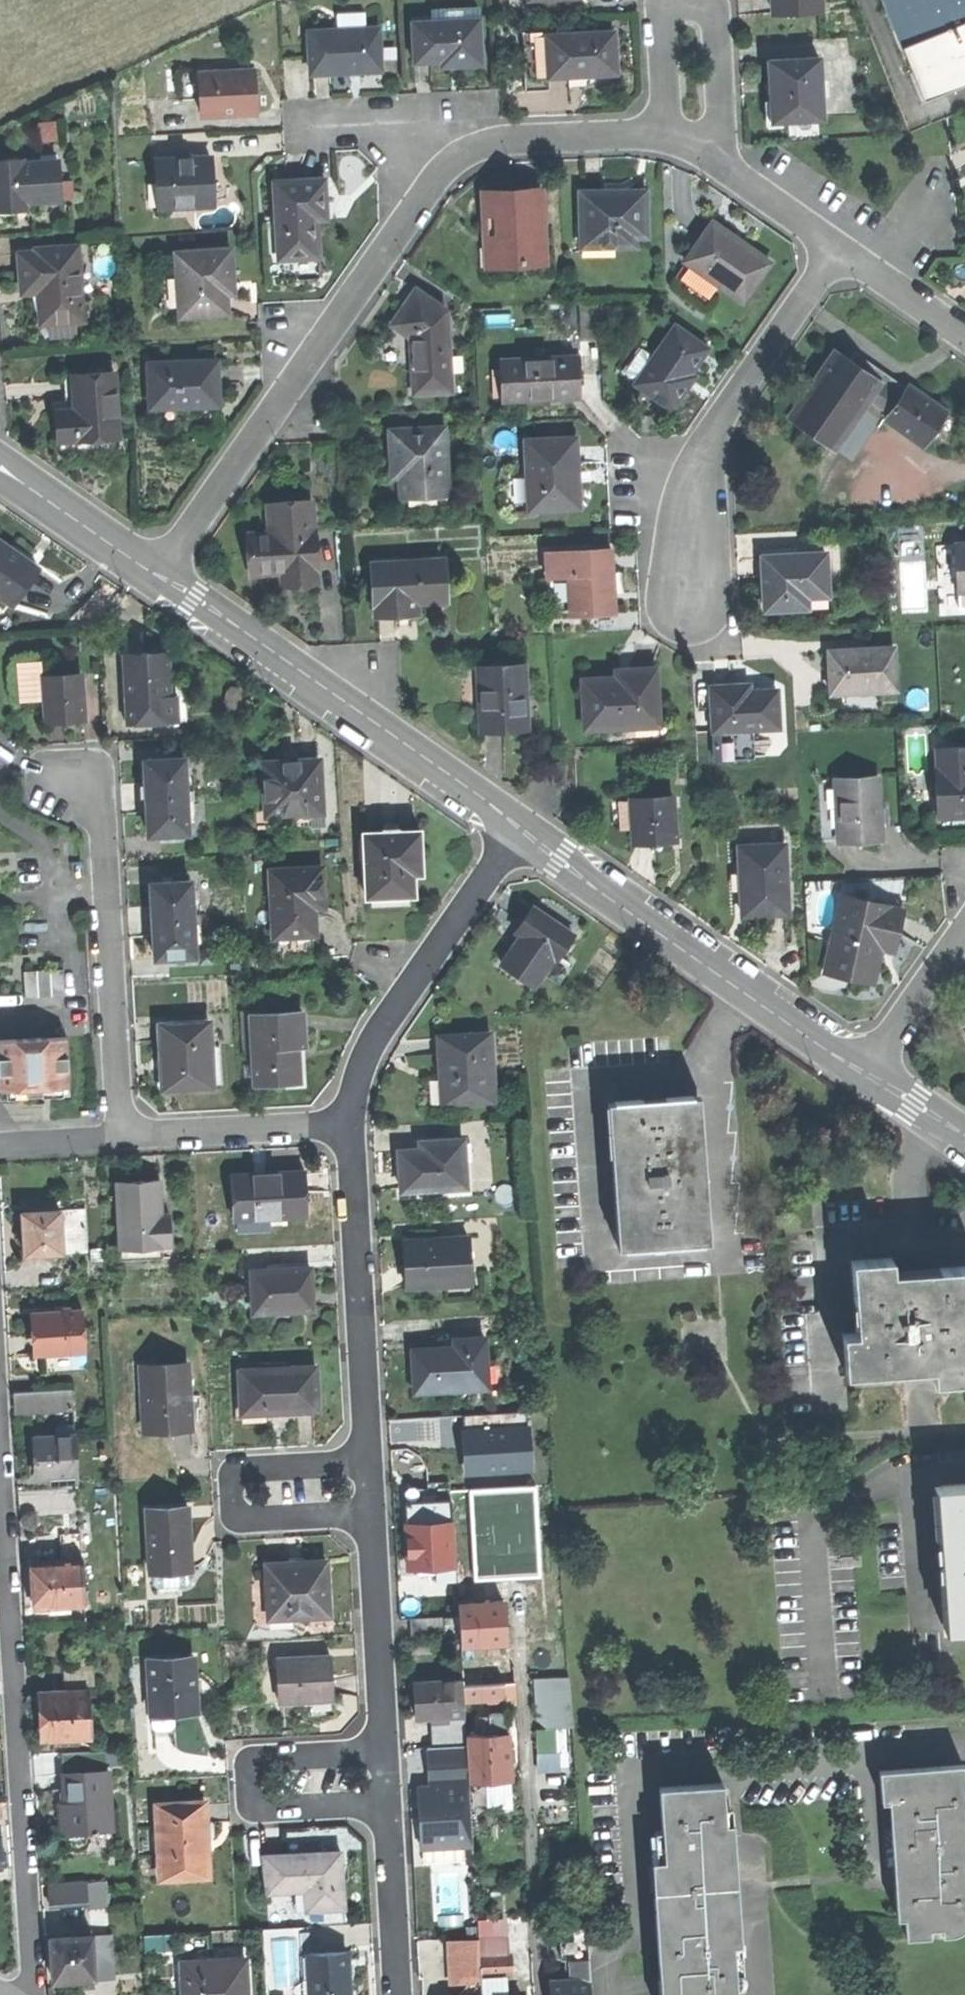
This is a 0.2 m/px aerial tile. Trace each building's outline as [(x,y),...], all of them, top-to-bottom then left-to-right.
[(964,83),(964,0),(886,0),(926,99),(964,83)] [(459,64),(483,64),(481,7),(433,9),(433,19),(413,20),(414,61),(441,60),(459,60),(459,64)] [(615,13),(548,15),(549,76),(582,75),(616,74),(615,13)] [(550,84),(549,76),(548,15),(519,16),(521,85),(550,84)] [(345,71),(383,69),(381,25),(310,27),(312,72),(345,71)] [(775,92),(776,119),(824,116),(821,59),(773,62),(775,92)] [(202,116),(258,114),(257,90),(256,66),(200,69),(202,116)] [(156,160),(158,207),(228,205),(228,183),(227,157),(156,160)] [(26,209),(26,201),(60,200),(59,160),(24,162),(23,158),(0,159),(0,210),(10,210),(26,209)] [(277,182),(282,259),(321,257),(320,238),(319,220),(330,220),(327,180),(277,182)] [(484,202),(487,267),(529,266),(528,258),(547,257),(546,234),(544,234),(543,214),(546,214),(545,189),(526,189),(507,190),(507,201),(484,202)] [(616,192),(584,192),(585,239),(617,238),(617,247),(639,246),(639,237),(649,237),(648,191),(616,192)] [(715,224),(688,262),(746,302),(772,264),(744,244),(715,224)] [(43,323),(86,319),(78,247),(37,251),(37,254),(19,256),(23,293),(40,291),(41,307),(43,323)] [(178,252),(183,315),(230,312),(228,292),(235,291),(234,273),(232,248),(178,252)] [(418,393),(454,391),(448,308),(416,288),(404,308),(394,325),(416,339),(418,393)] [(584,302),(585,332),(602,331),(601,301),(584,302)] [(693,372),(709,348),(678,326),(656,358),(639,381),(638,384),(674,409),(688,389),(698,375),(693,372)] [(624,371),(639,381),(656,358),(641,348),(637,353),(639,355),(631,367),(629,365),(624,371)] [(791,419),(832,449),(868,398),(890,413),(902,397),(870,373),(839,351),(828,367),(820,368),(821,378),(812,380),(813,391),(803,393),(802,404),(796,405),(797,412),(791,419)] [(504,362),(506,401),(582,396),(581,384),(580,373),(586,373),(585,357),(504,362)] [(150,362),(152,407),(184,406),(221,405),(219,358),(192,359),(192,363),(173,363),(173,361),(150,362)] [(62,439),(121,435),(117,373),(67,377),(68,397),(69,410),(60,411),(62,439)] [(910,385),(902,397),(890,413),(886,419),(924,446),(948,413),(910,385)] [(404,497),(451,494),(447,427),(392,430),(393,447),(394,463),(402,463),(404,497)] [(580,438),(529,440),(532,510),(577,508),(576,485),(575,471),(582,471),(580,438)] [(284,583),(319,581),(314,502),(271,504),(273,533),(253,534),(254,556),(256,574),(283,572),(284,583)] [(320,525),(321,531),(345,530),(345,523),(320,525)] [(17,606),(41,570),(17,554),(0,543),(0,594),(17,606)] [(614,549),(547,552),(549,577),(570,576),(572,613),(617,611),(615,580),(614,549)] [(765,583),(766,610),(809,608),(808,598),(829,597),(827,553),(764,557),(765,583)] [(374,563),(377,614),(396,613),(416,612),(416,602),(447,600),(445,559),(374,563)] [(127,656),(170,654),(169,628),(141,629),(118,630),(119,656),(127,656)] [(832,673),(832,692),(898,689),(896,648),(830,651),(832,673)] [(172,697),(170,654),(127,656),(128,699),(172,697)] [(21,704),(47,702),(45,679),(44,663),(18,665),(21,704)] [(482,730),(531,727),(527,664),(479,666),(480,697),(482,730)] [(586,680),(588,729),(660,726),(658,668),(640,669),(621,670),(621,678),(586,680)] [(47,702),(48,722),(68,721),(86,720),(83,676),(45,679),(47,702)] [(713,687),(716,744),(755,742),(755,728),(779,727),(777,691),(752,692),(737,692),(736,686),(713,687)] [(941,748),(942,768),(938,768),(941,816),(964,814),(964,747),(941,748)] [(149,820),(150,835),(190,833),(185,760),(145,763),(147,781),(149,820)] [(266,765),(268,804),(285,803),(285,815),(323,813),(320,761),(294,763),(266,765)] [(840,842),(881,839),(880,819),(878,778),(837,781),(840,842)] [(635,798),(637,842),(657,842),(677,841),(675,797),(635,798)] [(944,830),(964,829),(964,818),(943,819),(944,830)] [(365,831),(366,896),(416,895),(416,873),(425,873),(424,830),(401,831),(401,827),(391,827),(383,828),(383,831),(365,831)] [(765,912),(788,912),(787,844),(742,845),(743,873),(737,873),(737,890),(743,890),(744,913),(765,912)] [(323,868),(272,870),(275,937),(317,935),(317,921),(316,907),(325,907),(323,868)] [(147,946),(148,962),(187,960),(183,885),(143,887),(144,906),(147,946)] [(844,898),(829,969),(874,979),(881,947),(889,948),(892,933),(897,909),(844,898)] [(501,963),(533,985),(553,956),(557,959),(575,933),(534,905),(517,930),(521,933),(511,947),(501,963)] [(18,976),(20,1003),(59,1000),(57,974),(18,976)] [(293,1015),(241,1018),(245,1087),(290,1085),(289,1061),(288,1049),(295,1049),(293,1015)] [(151,1059),(153,1092),(203,1089),(200,1025),(150,1028),(151,1059)] [(450,1103),(497,1100),(493,1032),(440,1035),(441,1050),(442,1069),(448,1068),(450,1103)] [(22,1094),(22,1100),(28,1100),(37,1099),(36,1093),(63,1092),(60,1042),(0,1045),(0,1096),(22,1094)] [(643,1099),(615,1101),(626,1248),(654,1246),(654,1239),(677,1237),(678,1245),(705,1242),(694,1095),(666,1097),(667,1104),(653,1105),(643,1106),(643,1099)] [(403,1189),(468,1184),(465,1137),(421,1141),(422,1149),(400,1150),(402,1171),(403,1189)] [(223,1179),(225,1222),(229,1222),(229,1235),(260,1234),(259,1220),(297,1218),(295,1176),(253,1177),(223,1179)] [(111,1185),(115,1253),(165,1250),(164,1227),(155,1227),(152,1182),(132,1184),(111,1185)] [(19,1258),(82,1254),(80,1213),(17,1216),(18,1239),(19,1258)] [(409,1286),(472,1282),(469,1236),(406,1239),(407,1263),(409,1286)] [(851,1262),(853,1301),(861,1300),(864,1334),(856,1335),(843,1335),(846,1377),(886,1374),(885,1367),(934,1364),(935,1371),(935,1382),(964,1380),(964,1337),(964,1324),(963,1308),(964,1308),(964,1268),(939,1269),(939,1277),(891,1280),(890,1260),(851,1262)] [(242,1275),(244,1316),(304,1313),(303,1294),(302,1272),(242,1275)] [(853,1301),(856,1335),(864,1334),(861,1300),(853,1301)] [(34,1358),(82,1355),(79,1316),(32,1319),(33,1340),(34,1358)] [(415,1372),(416,1391),(489,1386),(486,1335),(463,1337),(464,1345),(413,1349),(415,1372)] [(886,1374),(935,1371),(934,1364),(885,1367),(886,1374)] [(138,1434),(183,1432),(182,1406),(180,1368),(134,1370),(138,1434)] [(232,1375),(234,1419),(309,1414),(308,1393),(306,1370),(232,1375)] [(33,1414),(67,1413),(66,1392),(32,1394),(33,1414)] [(462,1416),(466,1484),(532,1480),(528,1412),(462,1416)] [(68,1438),(29,1440),(29,1459),(30,1480),(51,1479),(51,1487),(71,1486),(68,1438)] [(953,1631),(964,1630),(964,1483),(942,1485),(953,1631)] [(537,1484),(468,1488),(473,1583),(543,1579),(537,1484)] [(406,1489),(408,1524),(452,1521),(450,1487),(406,1489)] [(142,1574),(182,1572),(180,1543),(178,1509),(138,1511),(142,1574)] [(431,1568),(454,1566),(452,1521),(408,1524),(409,1544),(411,1569),(431,1568)] [(47,1536),(48,1564),(75,1562),(74,1535),(47,1536)] [(63,1608),(77,1607),(75,1562),(48,1564),(25,1565),(27,1588),(28,1609),(55,1608),(56,1615),(63,1614),(63,1608)] [(256,1566),(259,1621),(320,1618),(318,1593),(317,1562),(256,1566)] [(458,1566),(454,1566),(431,1568),(431,1574),(451,1573),(452,1588),(448,1589),(449,1593),(451,1593),(451,1595),(459,1594),(458,1566)] [(462,1633),(462,1644),(507,1641),(506,1623),(504,1601),(460,1603),(460,1612),(461,1615),(462,1633)] [(414,1636),(462,1633),(461,1615),(413,1618),(414,1636)] [(280,1706),(331,1701),(330,1681),(330,1659),(278,1662),(280,1706)] [(141,1717),(188,1714),(187,1692),(186,1661),(138,1663),(141,1717)] [(465,1680),(465,1685),(505,1683),(515,1682),(514,1666),(464,1669),(465,1680)] [(570,1675),(534,1678),(536,1718),(545,1727),(573,1725),(570,1675)] [(467,1714),(466,1701),(465,1685),(465,1680),(416,1683),(417,1699),(418,1717),(467,1714)] [(466,1701),(506,1698),(505,1683),(465,1685),(466,1701)] [(34,1721),(35,1742),(48,1742),(49,1749),(69,1748),(69,1741),(85,1740),(83,1695),(33,1697),(34,1721)] [(489,1719),(490,1733),(509,1732),(508,1711),(489,1712),(489,1719)] [(481,1720),(482,1734),(490,1733),(489,1719),(481,1720)] [(458,1743),(468,1742),(468,1734),(468,1729),(457,1729),(458,1743)] [(469,1745),(470,1780),(486,1779),(512,1778),(511,1755),(509,1732),(490,1733),(482,1734),(468,1734),(468,1742),(469,1745)] [(470,1780),(469,1745),(427,1748),(429,1788),(471,1786),(470,1780)] [(882,1802),(898,1801),(909,1939),(934,1937),(934,1929),(946,1928),(946,1935),(964,1934),(964,1800),(962,1765),(880,1772),(882,1802)] [(55,1807),(56,1834),(98,1832),(97,1809),(102,1808),(100,1774),(57,1776),(58,1797),(59,1807),(55,1807)] [(670,1994),(734,1994),(733,1981),(731,1938),(730,1921),(729,1907),(726,1848),(725,1834),(724,1815),(721,1775),(658,1778),(662,1850),(665,1911),(668,1953),(670,1986),(670,1994)] [(513,1808),(512,1778),(486,1779),(488,1805),(501,1805),(501,1801),(506,1801),(507,1808),(513,1808)] [(474,1845),(471,1786),(429,1788),(418,1789),(419,1817),(421,1847),(467,1845),(474,1845)] [(150,1881),(199,1880),(197,1839),(204,1839),(204,1827),(196,1827),(196,1817),(196,1806),(148,1808),(150,1881)] [(731,1815),(724,1815),(725,1834),(732,1834),(732,1825),(731,1815)] [(733,1847),(732,1834),(725,1834),(726,1848),(733,1847)] [(468,1865),(467,1845),(421,1847),(422,1867),(468,1865)] [(658,1912),(665,1911),(662,1850),(655,1851),(658,1912)] [(256,1859),(258,1896),(304,1894),(305,1914),(335,1912),(334,1884),(333,1856),(256,1859)] [(42,1887),(44,1908),(79,1907),(80,1914),(96,1913),(95,1884),(42,1887)] [(736,1907),(729,1907),(730,1921),(737,1920),(736,1907)] [(564,1959),(573,1958),(589,1957),(587,1925),(562,1927),(564,1959)] [(289,1959),(298,1959),(300,1959),(299,1936),(288,1937),(289,1959)] [(103,1937),(82,1939),(85,1982),(106,1980),(103,1937)] [(738,1937),(731,1938),(733,1981),(741,1981),(739,1959),(738,1937)] [(45,1965),(47,1984),(85,1982),(82,1939),(44,1941),(45,1965)] [(454,1942),(455,1962),(481,1960),(480,1954),(480,1941),(454,1942)] [(481,1960),(482,1975),(502,1974),(515,1973),(514,1952),(480,1954),(481,1960)] [(662,1986),(670,1986),(668,1953),(660,1953),(662,1986)] [(339,1988),(338,1957),(300,1959),(298,1959),(300,1994),(340,1994),(339,1988)] [(573,1958),(574,1979),(590,1978),(589,1957),(573,1958)] [(456,1977),(470,1976),(482,1975),(481,1960),(455,1962),(456,1977)] [(228,1962),(171,1965),(173,1994),(229,1994),(228,1962)] [(483,1994),(504,1994),(502,1974),(482,1975),(483,1994)] [(471,1994),(483,1994),(482,1975),(470,1976),(471,1994)] [(590,1978),(574,1979),(552,1981),(552,1994),(592,1994),(590,1978)]
